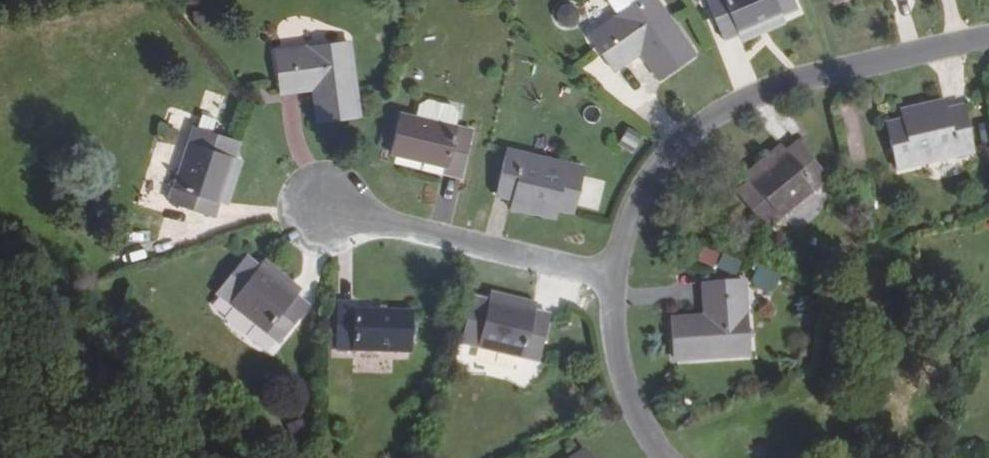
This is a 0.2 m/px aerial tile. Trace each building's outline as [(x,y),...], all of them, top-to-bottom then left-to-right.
[(656,0),(643,0),(589,34),(613,69),(639,51),(659,78),(692,54),(656,0)] [(619,15),(642,0),(609,0),(619,15)] [(736,33),(781,15),(795,9),(790,0),(707,0),(723,39),(736,33)] [(785,23),(781,15),(736,33),(741,42),(785,23)] [(521,42),(508,40),(505,55),(518,57),(521,42)] [(318,120),(358,116),(348,43),(277,52),(282,93),(313,89),(318,120)] [(943,100),(899,109),(902,121),(945,110),(943,100)] [(961,107),(945,110),(902,121),(886,124),(897,169),(971,153),(961,107)] [(985,110),(976,113),(979,125),(988,123),(985,110)] [(459,178),(470,132),(401,115),(390,154),(445,167),(444,174),(459,178)] [(169,203),(213,217),(217,203),(233,158),(237,143),(193,129),(169,203)] [(810,151),(802,141),(797,144),(806,155),(810,151)] [(797,144),(796,143),(785,153),(748,182),(737,192),(766,228),(826,180),(806,155),(797,144)] [(742,174),(748,182),(785,153),(778,145),(742,174)] [(506,151),(496,197),(510,200),(554,211),(570,214),(580,168),(506,151)] [(227,207),(241,161),(233,158),(217,203),(227,207)] [(552,222),(554,211),(510,200),(508,211),(552,222)] [(714,267),(720,254),(703,246),(697,260),(714,267)] [(722,254),(718,267),(737,273),(741,260),(722,254)] [(277,343),(306,306),(296,297),(258,268),(245,258),(217,295),(277,343)] [(264,261),(258,268),(296,297),(301,290),(264,261)] [(704,316),(673,319),(677,361),(746,355),(744,317),(745,317),(743,283),(702,286),(704,316)] [(490,292),(487,302),(533,312),(535,303),(490,292)] [(537,362),(547,316),(533,312),(487,302),(473,298),(462,345),(537,362)] [(354,303),(337,303),(336,350),(409,353),(410,312),(354,310),(354,303)] [(308,419),(295,428),(304,440),(317,432),(308,419)]
